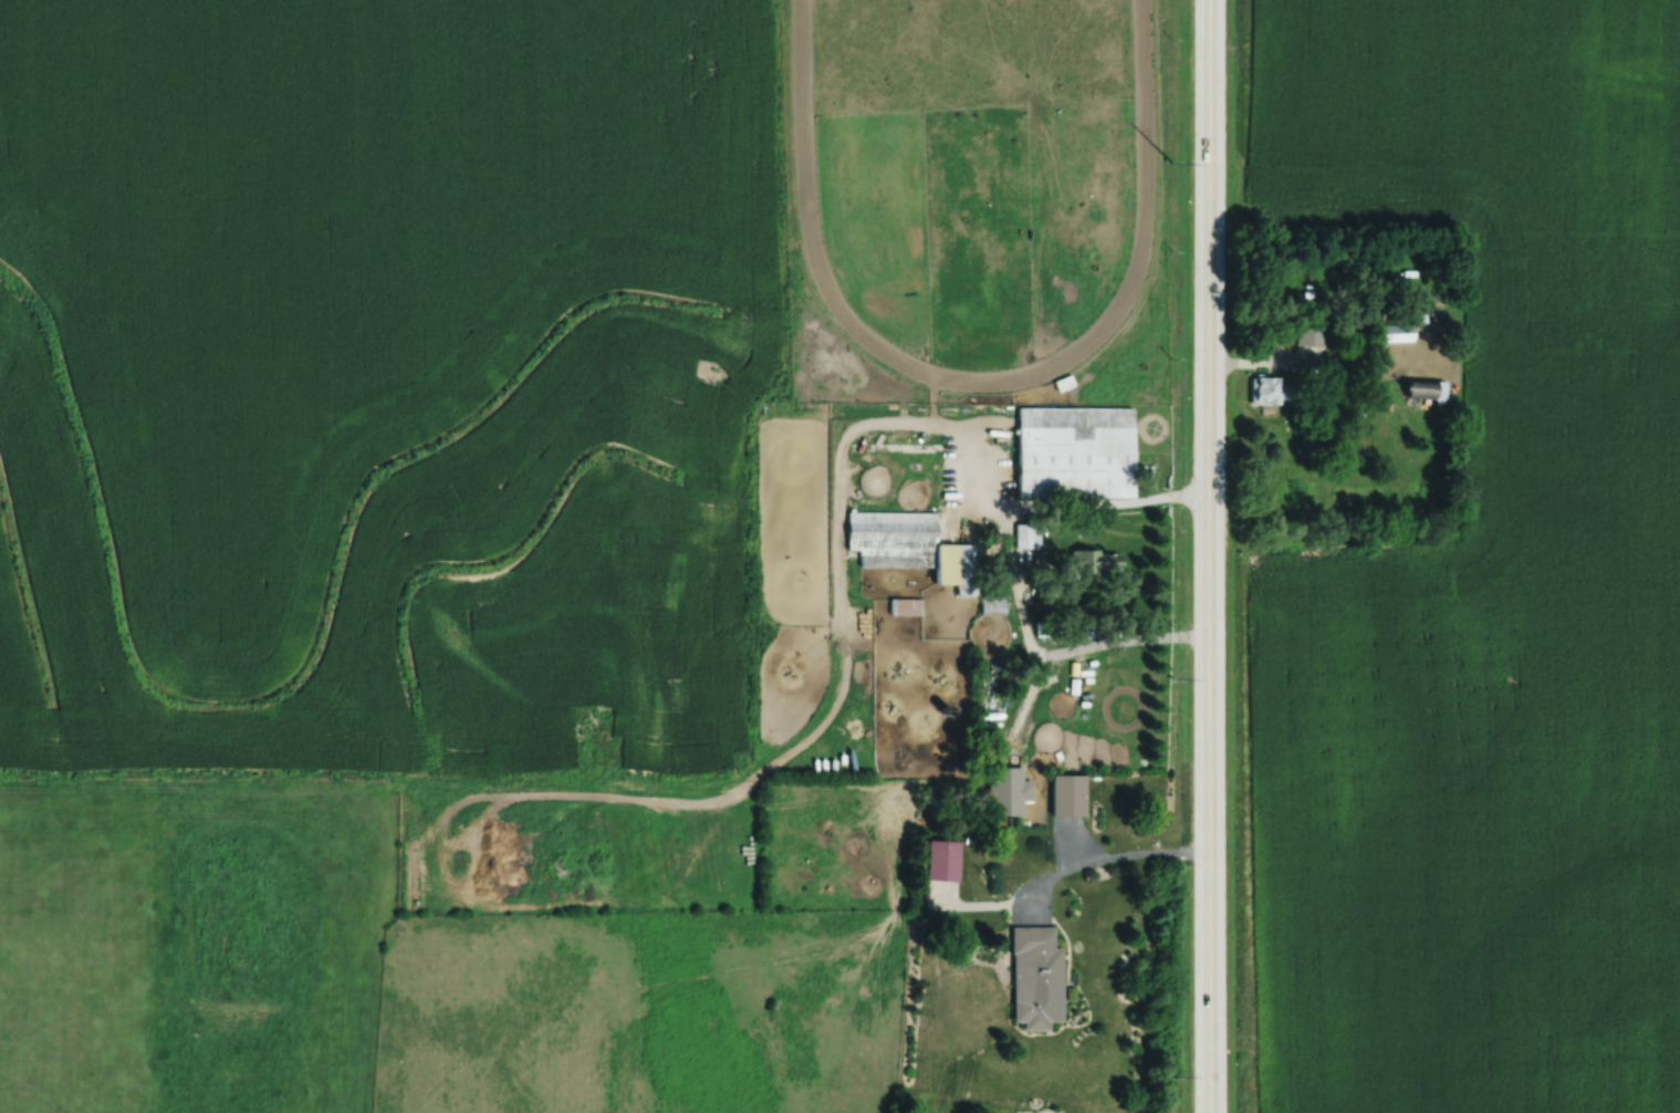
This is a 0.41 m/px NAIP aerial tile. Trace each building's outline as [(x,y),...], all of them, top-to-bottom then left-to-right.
[(1411,340),(1410,323),(1379,324),(1379,341),(1411,340)] [(1322,326),(1294,326),(1294,347),(1322,347),(1322,326)] [(1274,377),(1247,377),(1247,403),(1290,403),(1290,384),(1274,384),(1274,377)] [(1398,398),(1441,398),(1442,380),(1398,380),(1398,398)] [(1013,406),(1013,498),(1127,498),(1127,406),(1013,406)] [(976,597),(976,545),(933,544),(933,512),(844,512),(844,553),(855,553),(855,568),(930,568),(930,585),(953,585),(953,597),(976,597)] [(1012,548),(1037,548),(1037,524),(1012,524),(1012,548)] [(1057,563),(1058,576),(1117,575),(1117,551),(1068,551),(1068,562),(1057,563)] [(978,615),(1002,615),(1002,596),(978,596),(978,615)] [(917,599),(886,599),(886,616),(917,616),(917,599)] [(1018,816),(1018,801),(1029,801),(1029,781),(1019,781),(1019,767),(984,767),(984,816),(1018,816)] [(1080,776),(1047,776),(1047,817),(1080,817),(1080,776)] [(953,880),(953,843),(939,843),(939,853),(930,853),(930,847),(923,847),(923,872),(934,872),(934,880),(953,880)] [(1059,949),(1050,949),(1050,928),(1009,928),(1009,1029),(1045,1029),(1045,1022),(1059,1022),(1059,949)]
